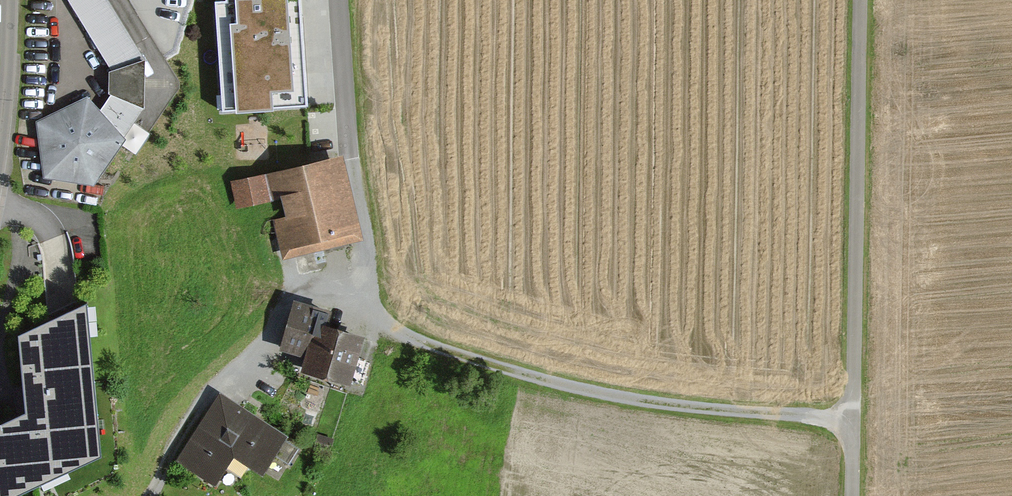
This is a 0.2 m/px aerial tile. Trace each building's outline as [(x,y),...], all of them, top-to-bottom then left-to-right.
[(92,181),(146,98),(145,51),(112,0),(69,0),(112,67),(111,91),(99,107),(86,92),(37,117),(44,173),(92,181)] [(229,1),(217,2),(224,109),(305,103),(297,0),(229,0),(229,1)] [(361,243),(343,162),(233,187),(239,213),(282,204),(286,221),(276,223),(284,260),(361,243)] [(348,378),(364,330),(317,314),(320,304),(295,296),(280,342),(306,351),(301,363),(348,378)] [(86,301),(22,330),(27,394),(29,409),(2,421),(0,422),(0,495),(2,495),(101,449),(86,301)] [(283,429),(220,390),(177,459),(213,481),(232,451),(259,468),(283,429)]
